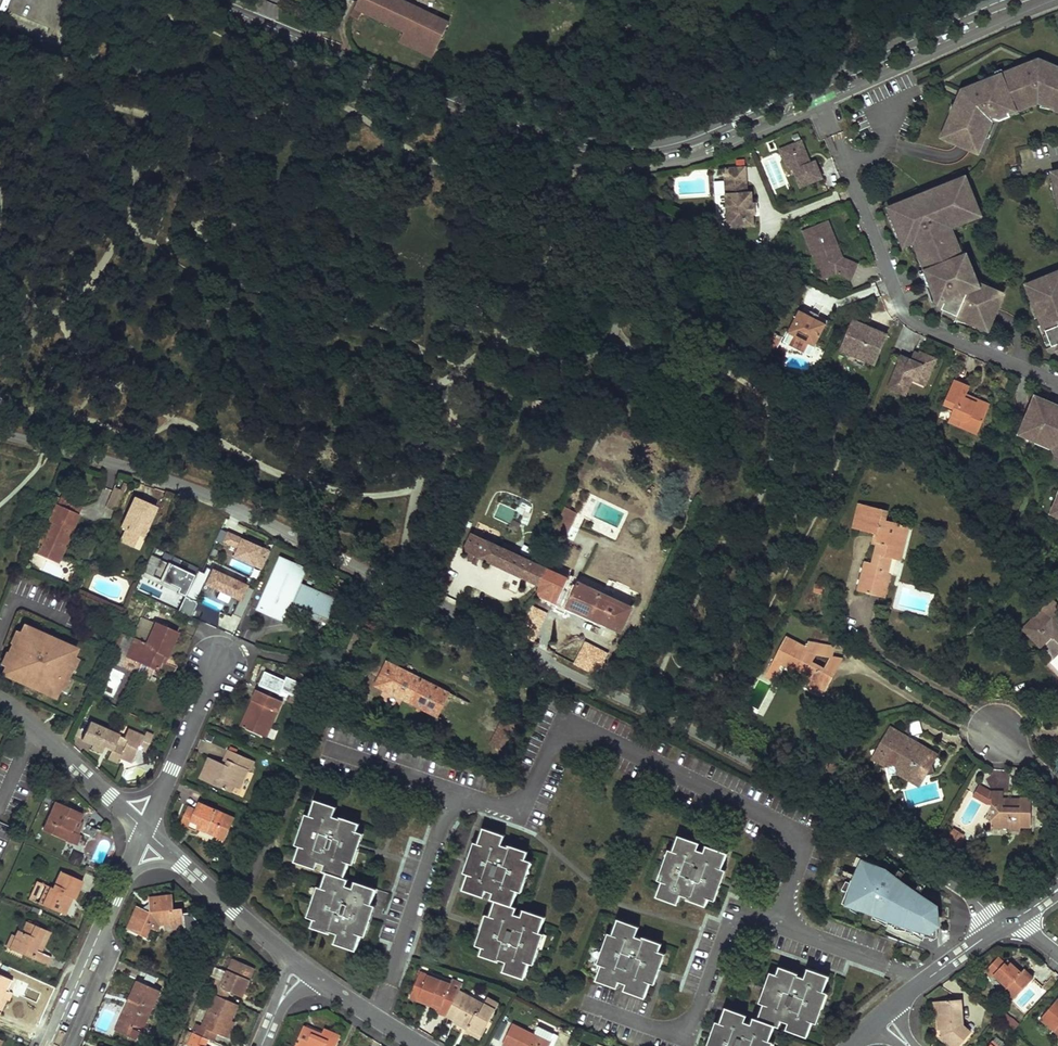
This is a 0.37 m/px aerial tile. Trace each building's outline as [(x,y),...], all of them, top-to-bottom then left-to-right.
[(351,16),(357,21),(361,13),(403,31),(398,41),(431,56),(448,23),(395,0),(359,0),(351,16)] [(947,139),(978,152),(992,118),(1000,121),(1010,117),(1009,113),(1014,111),(1035,103),(1035,102),(1036,100),(1054,108),(1056,105),(1057,105),(1057,69),(1039,61),(1036,66),(1028,63),(1025,64),(1024,68),(978,86),(975,84),(971,85),(970,89),(971,91),(969,94),(966,102),(959,99),(949,122),(953,124),(947,139)] [(969,94),(962,92),(959,99),(966,102),(969,94)] [(801,141),(779,150),(782,157),(789,163),(792,169),(799,188),(822,178),(815,161),(809,164),(801,141)] [(789,163),(782,157),(787,171),(792,169),(789,163)] [(744,165),(723,166),(724,181),(729,181),(729,191),(724,192),(726,226),(753,225),(752,213),(755,213),(754,201),(751,201),(750,190),(745,190),(744,165)] [(978,211),(965,179),(949,185),(951,188),(937,194),(935,190),(927,194),(928,197),(930,201),(923,203),(922,199),(914,202),(913,201),(905,204),(904,203),(890,209),(896,226),(899,224),(902,229),(898,230),(904,245),(919,240),(922,248),(918,249),(927,272),(920,274),(925,287),(932,284),(936,295),(935,297),(936,301),(944,304),(942,309),(973,323),(974,319),(989,325),(1002,295),(968,280),(972,272),(968,262),(964,263),(962,258),(953,235),(949,237),(946,229),(964,221),(963,217),(978,211)] [(978,211),(963,217),(964,221),(979,215),(978,211)] [(827,223),(804,232),(815,259),(819,257),(828,277),(836,273),(850,280),(857,265),(842,258),(837,246),(834,247),(831,241),(834,239),(827,223)] [(819,257),(815,259),(822,276),(828,277),(819,257)] [(1032,284),(1038,298),(1034,300),(1052,347),(1057,344),(1057,273),(1032,284)] [(812,316),(802,311),(792,333),(818,345),(828,324),(819,319),(812,316)] [(887,336),(854,321),(841,351),(850,354),(852,350),(856,351),(858,358),(871,363),(877,349),(881,351),(887,336)] [(778,348),(781,338),(774,336),(772,346),(778,348)] [(916,359),(912,357),(911,360),(902,356),(888,388),(905,395),(912,379),(913,375),(927,381),(936,359),(919,352),(918,354),(916,359)] [(927,381),(913,375),(912,379),(925,385),(927,381)] [(975,402),(965,398),(966,394),(970,387),(954,380),(944,404),(954,408),(951,414),(962,419),(959,426),(977,433),(990,404),(977,399),(975,402)] [(1039,392),(1027,420),(1031,422),(1026,435),(1044,443),(1048,442),(1053,444),(1055,448),(1057,455),(1057,400),(1039,392)] [(962,419),(951,414),(948,421),(959,426),(962,419)] [(1026,435),(1031,422),(1027,420),(1021,433),(1026,435)] [(57,562),(77,515),(64,509),(67,501),(60,498),(50,518),(46,517),(44,522),(46,523),(45,525),(47,526),(35,552),(57,562)] [(155,508),(132,498),(119,528),(123,530),(117,542),(131,548),(136,536),(141,525),(146,527),(155,508)] [(77,515),(81,507),(67,501),(64,509),(77,515)] [(865,562),(859,591),(884,597),(889,573),(881,570),(885,556),(893,558),(900,559),(909,526),(884,519),(886,511),(860,504),(854,529),(872,533),(879,535),(877,546),(872,563),(865,562)] [(566,507),(554,531),(567,537),(578,512),(566,507)] [(146,527),(141,525),(136,536),(141,538),(146,527)] [(269,551),(220,530),(215,541),(223,545),(224,542),(239,549),(236,557),(261,568),(269,551)] [(879,535),(872,533),(870,544),(877,546),(879,535)] [(534,562),(473,534),(466,550),(541,585),(549,569),(534,562)] [(194,577),(150,556),(140,577),(185,597),(194,577)] [(893,558),(885,556),(881,570),(889,573),(893,558)] [(306,569),(279,558),(257,611),(284,622),(289,610),(292,604),(295,596),(297,596),(293,604),(320,616),(331,621),(339,602),(302,585),(299,593),(297,592),(306,569)] [(202,575),(196,572),(185,597),(194,601),(203,582),(239,598),(231,615),(241,619),(255,589),(205,567),(202,575)] [(558,601),(568,578),(549,569),(541,585),(538,592),(558,601)] [(631,608),(578,583),(567,605),(621,630),(631,608)] [(815,584),(813,594),(822,596),(825,587),(815,584)] [(1051,597),(1037,611),(1040,614),(1046,608),(1052,613),(1057,608),(1057,609),(1057,603),(1051,597)] [(318,622),(320,616),(293,604),(292,604),(289,610),(318,622)] [(1057,609),(1057,608),(1052,613),(1046,608),(1040,614),(1025,630),(1033,638),(1040,631),(1047,638),(1052,633),(1052,632),(1057,633),(1057,610),(1057,609)] [(229,627),(231,617),(222,615),(220,625),(229,627)] [(155,625),(144,620),(126,658),(157,671),(161,663),(163,658),(166,658),(177,634),(155,624),(155,625)] [(539,626),(526,620),(519,635),(532,641),(539,626)] [(7,664),(3,673),(55,696),(59,687),(73,655),(76,648),(24,625),(20,632),(7,664)] [(16,630),(2,662),(7,664),(20,632),(16,630)] [(1047,638),(1040,631),(1033,638),(1040,644),(1047,638)] [(805,647),(785,638),(776,656),(784,660),(782,664),(797,672),(808,685),(807,687),(817,692),(821,685),(827,688),(834,673),(826,669),(812,662),(816,654),(818,644),(808,643),(805,647)] [(818,644),(816,654),(832,657),(834,647),(818,644)] [(77,657),(73,655),(59,687),(63,689),(77,657)] [(784,660),(776,656),(774,660),(782,664),(784,660)] [(826,669),(834,673),(842,660),(832,657),(826,669)] [(461,700),(386,662),(374,686),(450,724),(461,700)] [(285,685),(265,676),(260,687),(281,696),(282,692),(300,700),(306,689),(287,680),(285,685)] [(821,685),(817,692),(824,695),(827,688),(821,685)] [(243,728),(260,736),(265,726),(271,729),(283,702),(272,697),(257,691),(248,711),(250,712),(243,728)] [(491,743),(508,751),(521,724),(503,716),(491,743)] [(139,750),(146,753),(153,738),(146,734),(143,738),(128,732),(124,741),(123,742),(126,743),(123,749),(115,745),(118,738),(89,724),(82,741),(93,746),(91,749),(102,754),(106,747),(113,751),(110,760),(117,764),(120,759),(122,755),(134,760),(139,750)] [(885,768),(888,767),(890,774),(897,773),(898,775),(920,788),(940,754),(891,725),(871,759),(885,768)] [(265,726),(260,736),(266,739),(271,729),(265,726)] [(124,741),(118,738),(115,745),(123,749),(126,743),(123,742),(124,741)] [(201,780),(229,792),(232,787),(238,789),(246,770),(249,772),(253,762),(228,751),(224,760),(227,761),(225,765),(222,764),(210,759),(201,780)] [(132,765),(134,760),(122,755),(120,759),(132,765)] [(988,770),(988,788),(1008,788),(1008,770),(988,770)] [(991,805),(991,795),(990,795),(977,787),(972,796),(987,805),(991,805)] [(1002,795),(991,795),(991,805),(991,828),(1007,828),(1008,833),(1020,833),(1020,829),(1030,829),(1030,802),(1019,802),(1019,812),(1002,812),(1002,801),(1002,795)] [(336,804),(315,796),(294,857),(316,865),(318,858),(325,861),(322,867),(327,869),(343,874),(359,828),(357,827),(359,820),(341,814),(340,815),(333,813),(336,804)] [(1019,802),(1002,801),(1002,812),(1019,812),(1019,802)] [(59,803),(55,811),(75,820),(79,822),(83,814),(59,803)] [(179,824),(187,829),(188,825),(196,829),(223,841),(233,819),(198,803),(194,811),(186,808),(179,824)] [(43,831),(66,841),(71,831),(75,820),(55,811),(52,809),(43,831)] [(503,836),(482,829),(462,890),(483,897),(485,891),(493,894),(491,900),(495,901),(511,907),(527,859),(524,858),(527,852),(507,845),(507,847),(501,845),(503,836)] [(961,837),(952,831),(944,845),(953,850),(961,837)] [(700,843),(680,836),(659,896),(679,903),(682,894),(690,897),(690,898),(708,904),(710,897),(712,898),(728,853),(708,846),(706,851),(698,849),(700,843)] [(856,875),(846,906),(868,912),(899,924),(934,935),(944,925),(942,904),(889,867),(864,858),(856,875)] [(354,947),(376,886),(355,878),(353,884),(346,882),(348,876),(343,874),(327,869),(310,915),(313,916),(311,923),(330,930),(330,928),(337,931),(334,939),(354,947)] [(40,907),(62,917),(67,904),(65,903),(67,899),(73,901),(80,884),(57,874),(49,890),(47,889),(40,907)] [(37,906),(40,907),(47,889),(44,888),(37,906)] [(128,927),(147,936),(151,926),(158,931),(159,925),(166,925),(166,930),(184,929),(184,934),(207,931),(195,911),(186,913),(185,907),(173,907),(171,894),(150,897),(150,906),(149,909),(138,905),(128,927)] [(62,917),(66,918),(73,901),(67,899),(65,903),(67,904),(62,917)] [(523,977),(543,917),(523,910),(521,916),(514,913),(516,908),(511,907),(495,901),(480,947),(482,948),(480,955),(499,961),(499,959),(506,961),(503,971),(523,977)] [(640,927),(620,920),(599,980),(619,987),(621,981),(628,983),(626,989),(647,996),(663,951),(661,951),(663,943),(645,936),(644,938),(637,935),(640,927)] [(28,959),(45,966),(48,958),(40,954),(34,951),(38,943),(43,945),(47,933),(25,924),(21,933),(15,932),(12,938),(7,950),(17,954),(19,951),(29,955),(28,959)] [(4,949),(7,950),(12,938),(9,937),(4,949)] [(40,954),(43,945),(38,943),(34,951),(40,954)] [(219,978),(213,992),(227,999),(231,990),(244,996),(257,967),(236,958),(225,981),(219,978)] [(1016,1004),(1036,983),(1026,974),(1023,977),(1012,966),(1010,969),(1001,961),(990,972),(997,978),(995,979),(1009,992),(1006,995),(1016,1004)] [(807,1036),(828,975),(808,968),(805,977),(798,975),(799,973),(780,967),(778,974),(775,973),(759,1019),(774,1025),(779,1026),(781,1020),(789,1023),(787,1029),(807,1036)] [(451,985),(419,973),(410,997),(449,1012),(460,991),(463,985),(453,981),(451,985)] [(1,993),(5,995),(11,980),(0,976),(0,995),(1,993)] [(125,1025),(141,1033),(159,992),(138,982),(130,999),(136,1002),(129,1017),(123,1014),(120,1023),(125,1025)] [(466,1030),(480,1038),(499,1004),(488,998),(485,1005),(460,991),(449,1012),(447,1016),(468,1027),(466,1030)] [(213,992),(195,1032),(211,1039),(220,1043),(224,1035),(229,1037),(237,1021),(233,1020),(240,1004),(227,999),(213,992)] [(5,995),(1,993),(0,995),(0,999),(6,1002),(8,996),(5,995)] [(130,999),(123,1014),(129,1017),(136,1002),(130,999)] [(964,1000),(937,1002),(938,1015),(941,1015),(942,1031),(944,1031),(944,1037),(943,1039),(951,1045),(964,1045),(975,1035),(966,1027),(964,1000)] [(1057,1036),(1057,1005),(1043,1023),(1057,1036)] [(713,1045),(767,1045),(774,1025),(759,1019),(755,1018),(753,1024),(745,1021),(747,1016),(726,1008),(713,1045)] [(1009,1016),(1004,1022),(1015,1030),(1019,1023),(1009,1016)] [(510,1045),(553,1045),(559,1036),(539,1025),(534,1034),(514,1024),(504,1043),(510,1045)] [(340,1035),(324,1029),(322,1034),(303,1027),(296,1045),(335,1045),(340,1035)] [(211,1039),(195,1032),(189,1045),(191,1045),(208,1045),(211,1039)]
